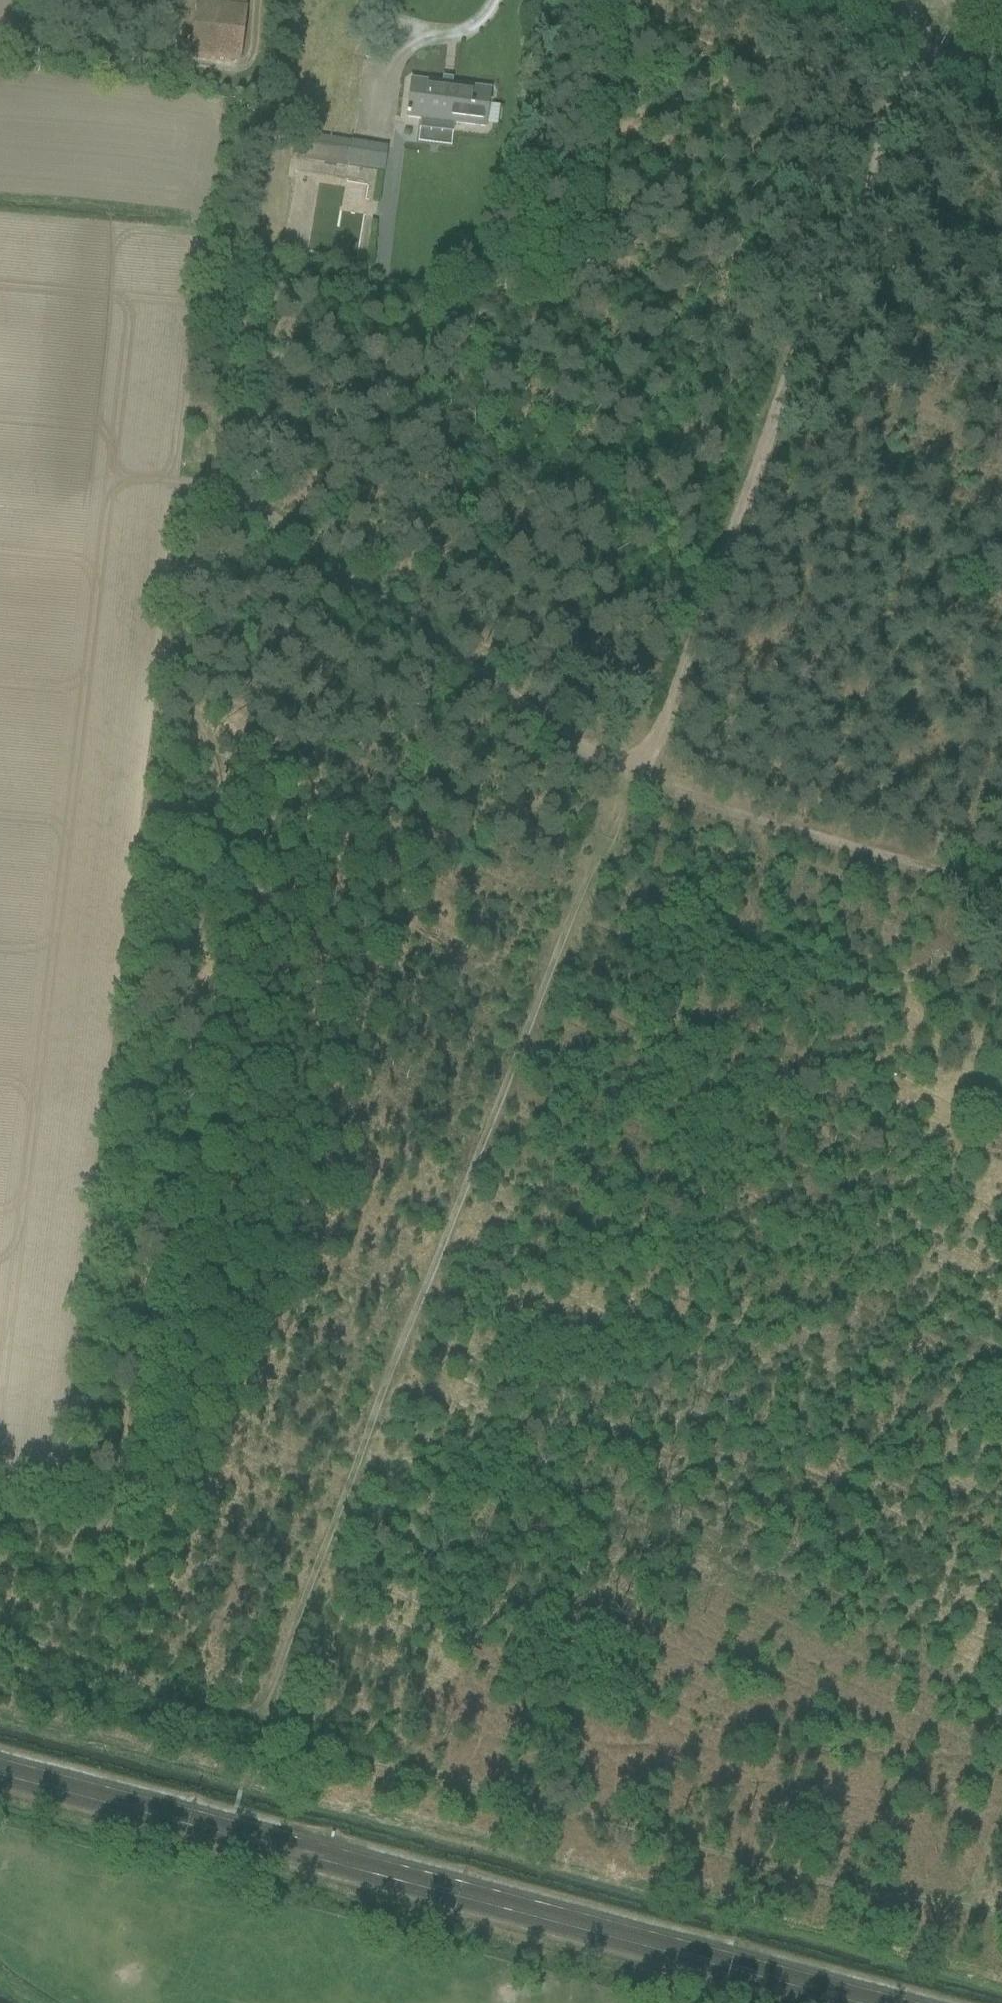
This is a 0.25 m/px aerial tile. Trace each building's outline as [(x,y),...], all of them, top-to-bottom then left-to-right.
[(238,60),(246,1),(246,0),(198,0),(191,54),(238,60)] [(407,119),(484,128),(489,91),(412,81),(407,119)] [(347,166),(383,172),(387,147),(301,134),(299,153),(347,161),(347,166)]
